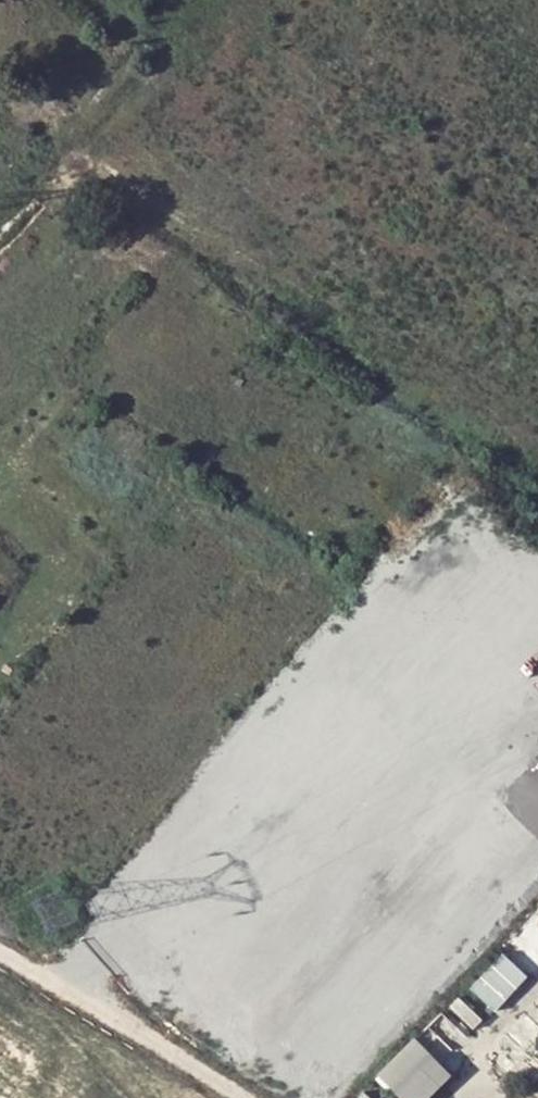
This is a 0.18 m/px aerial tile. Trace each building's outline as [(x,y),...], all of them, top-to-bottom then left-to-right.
[(140,963),(129,957),(124,966),(134,972),(140,963)] [(380,1071),(407,1097),(428,1097),(456,1070),(418,1033),(380,1071)]
